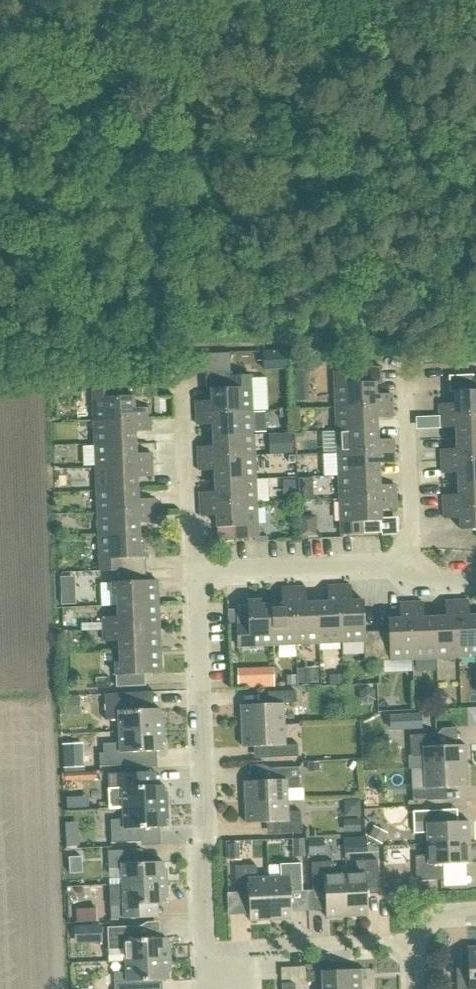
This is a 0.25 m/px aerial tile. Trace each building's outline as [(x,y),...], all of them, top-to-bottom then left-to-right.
[(380,366),(354,367),(354,372),(334,373),(335,408),(392,406),(391,394),(375,395),(375,383),(381,383),(380,366)] [(211,401),(195,402),(196,414),(252,411),(251,376),(231,377),(230,372),(205,373),(206,390),(211,390),(211,401)] [(439,405),(439,416),(475,415),(475,379),(473,379),(473,375),(449,376),(449,393),(454,393),(454,404),(439,405)] [(112,382),(112,386),(92,387),(93,422),(150,420),(149,408),(134,409),(133,398),(138,398),(137,381),(112,382)] [(392,406),(335,408),(336,431),(377,429),(376,418),(392,418),(392,406)] [(252,411),(196,414),(196,425),(212,424),(213,436),(253,434),(252,411)] [(439,416),(440,428),(455,427),(456,438),(475,437),(475,415),(439,416)] [(135,443),(135,432),(150,431),(150,420),(93,422),(94,445),(135,443)] [(377,429),(336,431),(337,454),(394,451),(393,440),(377,440),(377,429)] [(213,436),(213,447),(197,447),(198,459),(254,457),(253,434),(213,436)] [(268,451),(289,451),(289,434),(268,434),(268,451)] [(441,450),(441,462),(475,460),(475,437),(456,438),(456,449),(441,450)] [(135,443),(94,445),(95,468),(152,465),(151,454),(136,454),(135,443)] [(378,464),(394,463),(394,451),(337,454),(338,477),(379,475),(378,464)] [(254,457),(198,459),(198,471),(214,470),(215,481),(255,480),(254,457)] [(441,462),(442,473),(457,473),(458,484),(475,483),(475,460),(441,462)] [(152,465),(95,468),(96,491),(137,489),(137,478),(152,477),(152,465)] [(379,475),(338,477),(339,499),(396,497),(395,485),(379,486),(379,475)] [(299,478),(299,499),(313,498),(312,477),(299,478)] [(215,492),(199,493),(200,505),(256,502),(255,480),(215,481),(215,492)] [(458,495),(443,496),(443,507),(475,506),(475,483),(458,484),(458,495)] [(137,489),(96,491),(97,513),(154,511),(153,499),(138,500),(137,489)] [(396,497),(339,499),(341,535),(381,533),(380,509),(396,509),(396,497)] [(256,502),(200,505),(200,516),(216,516),(217,528),(218,527),(218,540),(258,538),(256,502)] [(443,507),(444,519),(459,518),(460,530),(475,529),(475,506),(443,507)] [(154,511),(97,513),(98,536),(139,534),(139,523),(154,523),(154,511)] [(139,534),(98,536),(100,571),(120,571),(145,570),(144,545),(140,545),(139,534)] [(145,570),(120,571),(121,583),(111,583),(112,595),(117,595),(117,606),(158,604),(157,581),(146,581),(145,570)] [(328,603),(317,603),(318,644),(341,643),(339,586),(327,587),(328,603)] [(378,661),(376,632),(364,632),(363,601),(351,602),(350,586),(339,586),(341,643),(363,642),(364,662),(378,661)] [(282,605),(271,605),(273,646),(296,645),(293,588),(282,589),(282,605)] [(305,588),(293,588),(296,645),(318,644),(317,603),(305,603),(305,588)] [(260,601),(236,602),(237,647),(273,646),(271,605),(260,606),(260,601)] [(445,617),(434,618),(436,659),(459,658),(456,601),(445,602),(445,617)] [(459,658),(475,657),(475,616),(469,616),(468,601),(456,601),(459,658)] [(388,631),(376,632),(378,661),(413,660),(411,603),(399,604),(400,619),(388,620),(388,631)] [(436,659),(434,618),(423,618),(422,603),(411,603),(413,660),(436,659)] [(118,617),(102,618),(102,630),(159,627),(158,604),(117,606),(118,617)] [(159,627),(102,630),(103,641),(119,641),(119,652),(160,650),(159,627)] [(120,663),(115,663),(116,687),(145,686),(145,674),(161,673),(160,650),(119,652),(120,663)] [(271,666),(234,668),(235,687),(273,685),(271,666)] [(317,666),(304,667),(304,683),(318,682),(317,666)] [(329,676),(330,685),(343,685),(343,675),(329,676)] [(286,676),(286,686),(296,686),(296,676),(286,676)] [(268,692),(268,704),(241,705),(241,727),(284,725),(283,704),(296,704),(295,691),(268,692)] [(428,693),(415,694),(416,708),(429,707),(428,693)] [(119,732),(164,730),(163,716),(160,716),(160,709),(134,710),(133,694),(104,696),(106,721),(118,720),(119,732)] [(418,729),(419,712),(385,712),(385,729),(418,729)] [(284,725),(241,727),(242,747),(270,746),(270,758),(298,757),(297,745),(285,745),(284,725)] [(438,728),(438,743),(454,743),(453,728),(438,728)] [(119,743),(103,744),(103,753),(99,754),(100,767),(137,765),(136,752),(162,751),(161,744),(164,744),(164,730),(119,732),(119,743)] [(437,734),(409,736),(410,757),(423,757),(423,768),(466,766),(465,745),(437,746),(437,734)] [(63,768),(83,767),(82,744),(63,745),(63,768)] [(423,768),(424,789),(411,789),(412,802),(440,800),(439,788),(467,787),(466,766),(423,768)] [(272,780),(244,782),(245,803),(287,801),(287,789),(299,789),(298,767),(271,768),(272,780)] [(155,773),(108,775),(110,809),(122,808),(167,806),(167,792),(164,792),(163,785),(155,786),(155,773)] [(287,801),(245,803),(246,824),(273,822),(274,834),(301,833),(300,812),(288,812),(287,801)] [(122,808),(123,819),(110,820),(111,843),(140,842),(140,828),(165,827),(165,820),(168,820),(167,806),(122,808)] [(440,811),(413,812),(414,834),(426,833),(427,844),(469,842),(468,821),(441,823),(440,811)] [(302,838),(292,838),(293,855),(302,855),(302,838)] [(307,841),(307,853),(323,853),(323,841),(307,841)] [(427,856),(415,856),(416,881),(457,879),(457,864),(470,863),(469,842),(427,844),(427,856)] [(239,844),(228,845),(229,861),(240,860),(239,844)] [(136,850),(107,852),(109,886),(167,883),(166,869),(163,869),(163,862),(137,863),(136,850)] [(345,874),(347,917),(368,916),(367,888),(378,888),(377,860),(355,861),(355,874),(345,874)] [(347,917),(345,874),(333,875),(333,862),(311,863),(312,891),(324,890),(326,918),(347,917)] [(288,864),(289,877),(268,878),(270,920),(291,919),(290,892),(302,891),(301,864),(288,864)] [(256,866),(235,867),(236,894),(248,893),(249,921),(270,920),(268,878),(257,878),(256,866)] [(109,886),(111,920),(157,918),(157,904),(165,904),(164,897),(167,897),(167,883),(109,886)] [(95,921),(95,909),(75,910),(75,922),(95,921)] [(101,926),(76,926),(76,943),(101,942),(101,926)] [(140,926),(107,928),(108,951),(125,950),(125,961),(170,959),(169,945),(167,945),(166,938),(141,939),(140,926)] [(467,948),(468,975),(456,976),(457,988),(475,988),(475,948),(467,948)] [(170,959),(125,961),(126,972),(113,973),(114,988),(143,988),(143,981),(168,980),(168,973),(171,973),(170,959)] [(306,972),(307,982),(322,982),(322,988),(361,988),(360,980),(364,980),(364,970),(306,972)]
